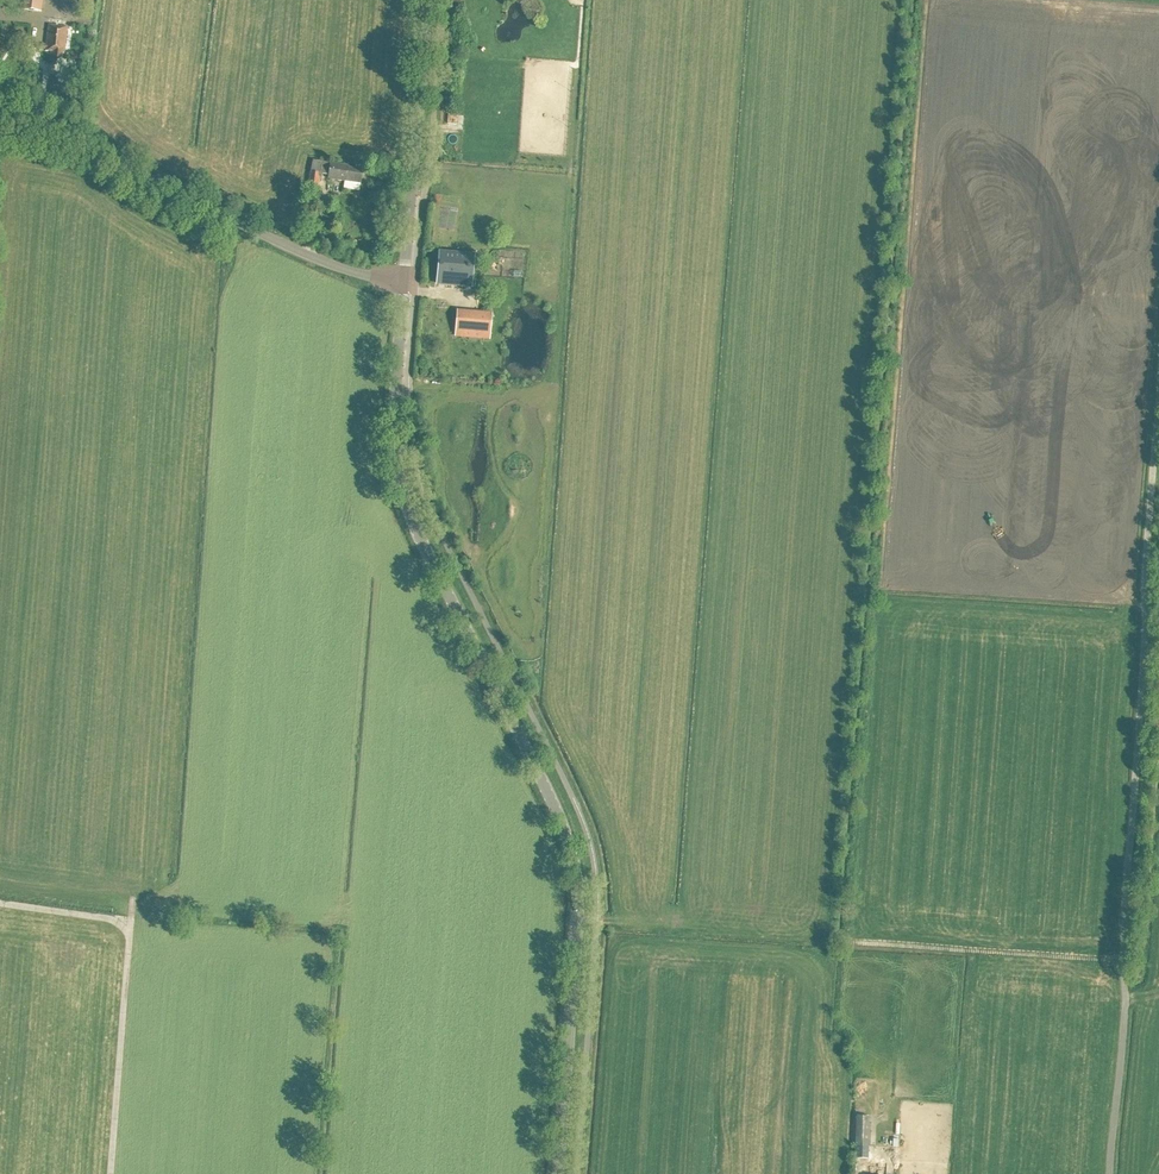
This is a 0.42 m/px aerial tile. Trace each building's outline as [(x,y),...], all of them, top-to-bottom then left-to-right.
[(41,13),(43,0),(21,0),(20,10),(41,13)] [(52,61),(52,64),(61,65),(62,53),(64,54),(67,28),(49,26),(46,45),(37,44),(36,49),(45,50),(45,51),(50,52),(49,61),(52,61)] [(330,163),(330,164),(312,161),(310,173),(320,174),(320,175),(328,176),(328,179),(360,184),(363,170),(348,167),(348,166),(330,163)] [(320,174),(310,173),(308,190),(318,191),(318,189),(319,189),(320,183),(319,183),(320,175),(320,174)] [(318,195),(309,193),(307,193),(306,202),(317,204),(318,195)] [(440,265),(439,265),(439,268),(439,278),(445,279),(445,283),(451,284),(452,279),(467,280),(467,270),(468,270),(469,267),(468,267),(468,257),(441,254),(440,265)] [(490,331),(490,329),(491,316),(474,314),(473,322),(473,329),(465,328),(464,328),(464,335),(480,337),(481,337),(481,330),(490,331)] [(869,1148),(870,1125),(869,1125),(869,1118),(856,1117),(855,1159),(868,1160),(868,1147),(869,1148)]
